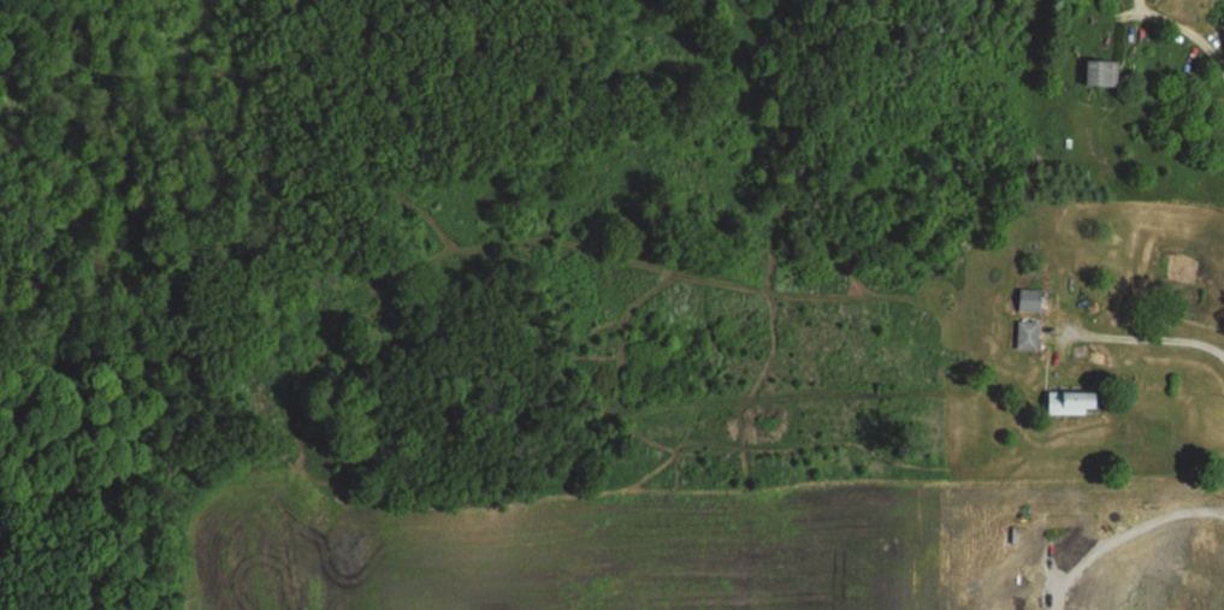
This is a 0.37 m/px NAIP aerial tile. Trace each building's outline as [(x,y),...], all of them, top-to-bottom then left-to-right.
[(1118,87),(1118,61),(1086,61),(1086,87),(1118,87)] [(1039,313),(1039,290),(1018,290),(1018,313),(1039,313)] [(1038,351),(1038,323),(1016,323),(1016,351),(1038,351)] [(1095,393),(1048,393),(1048,416),(1095,416),(1095,393)]
